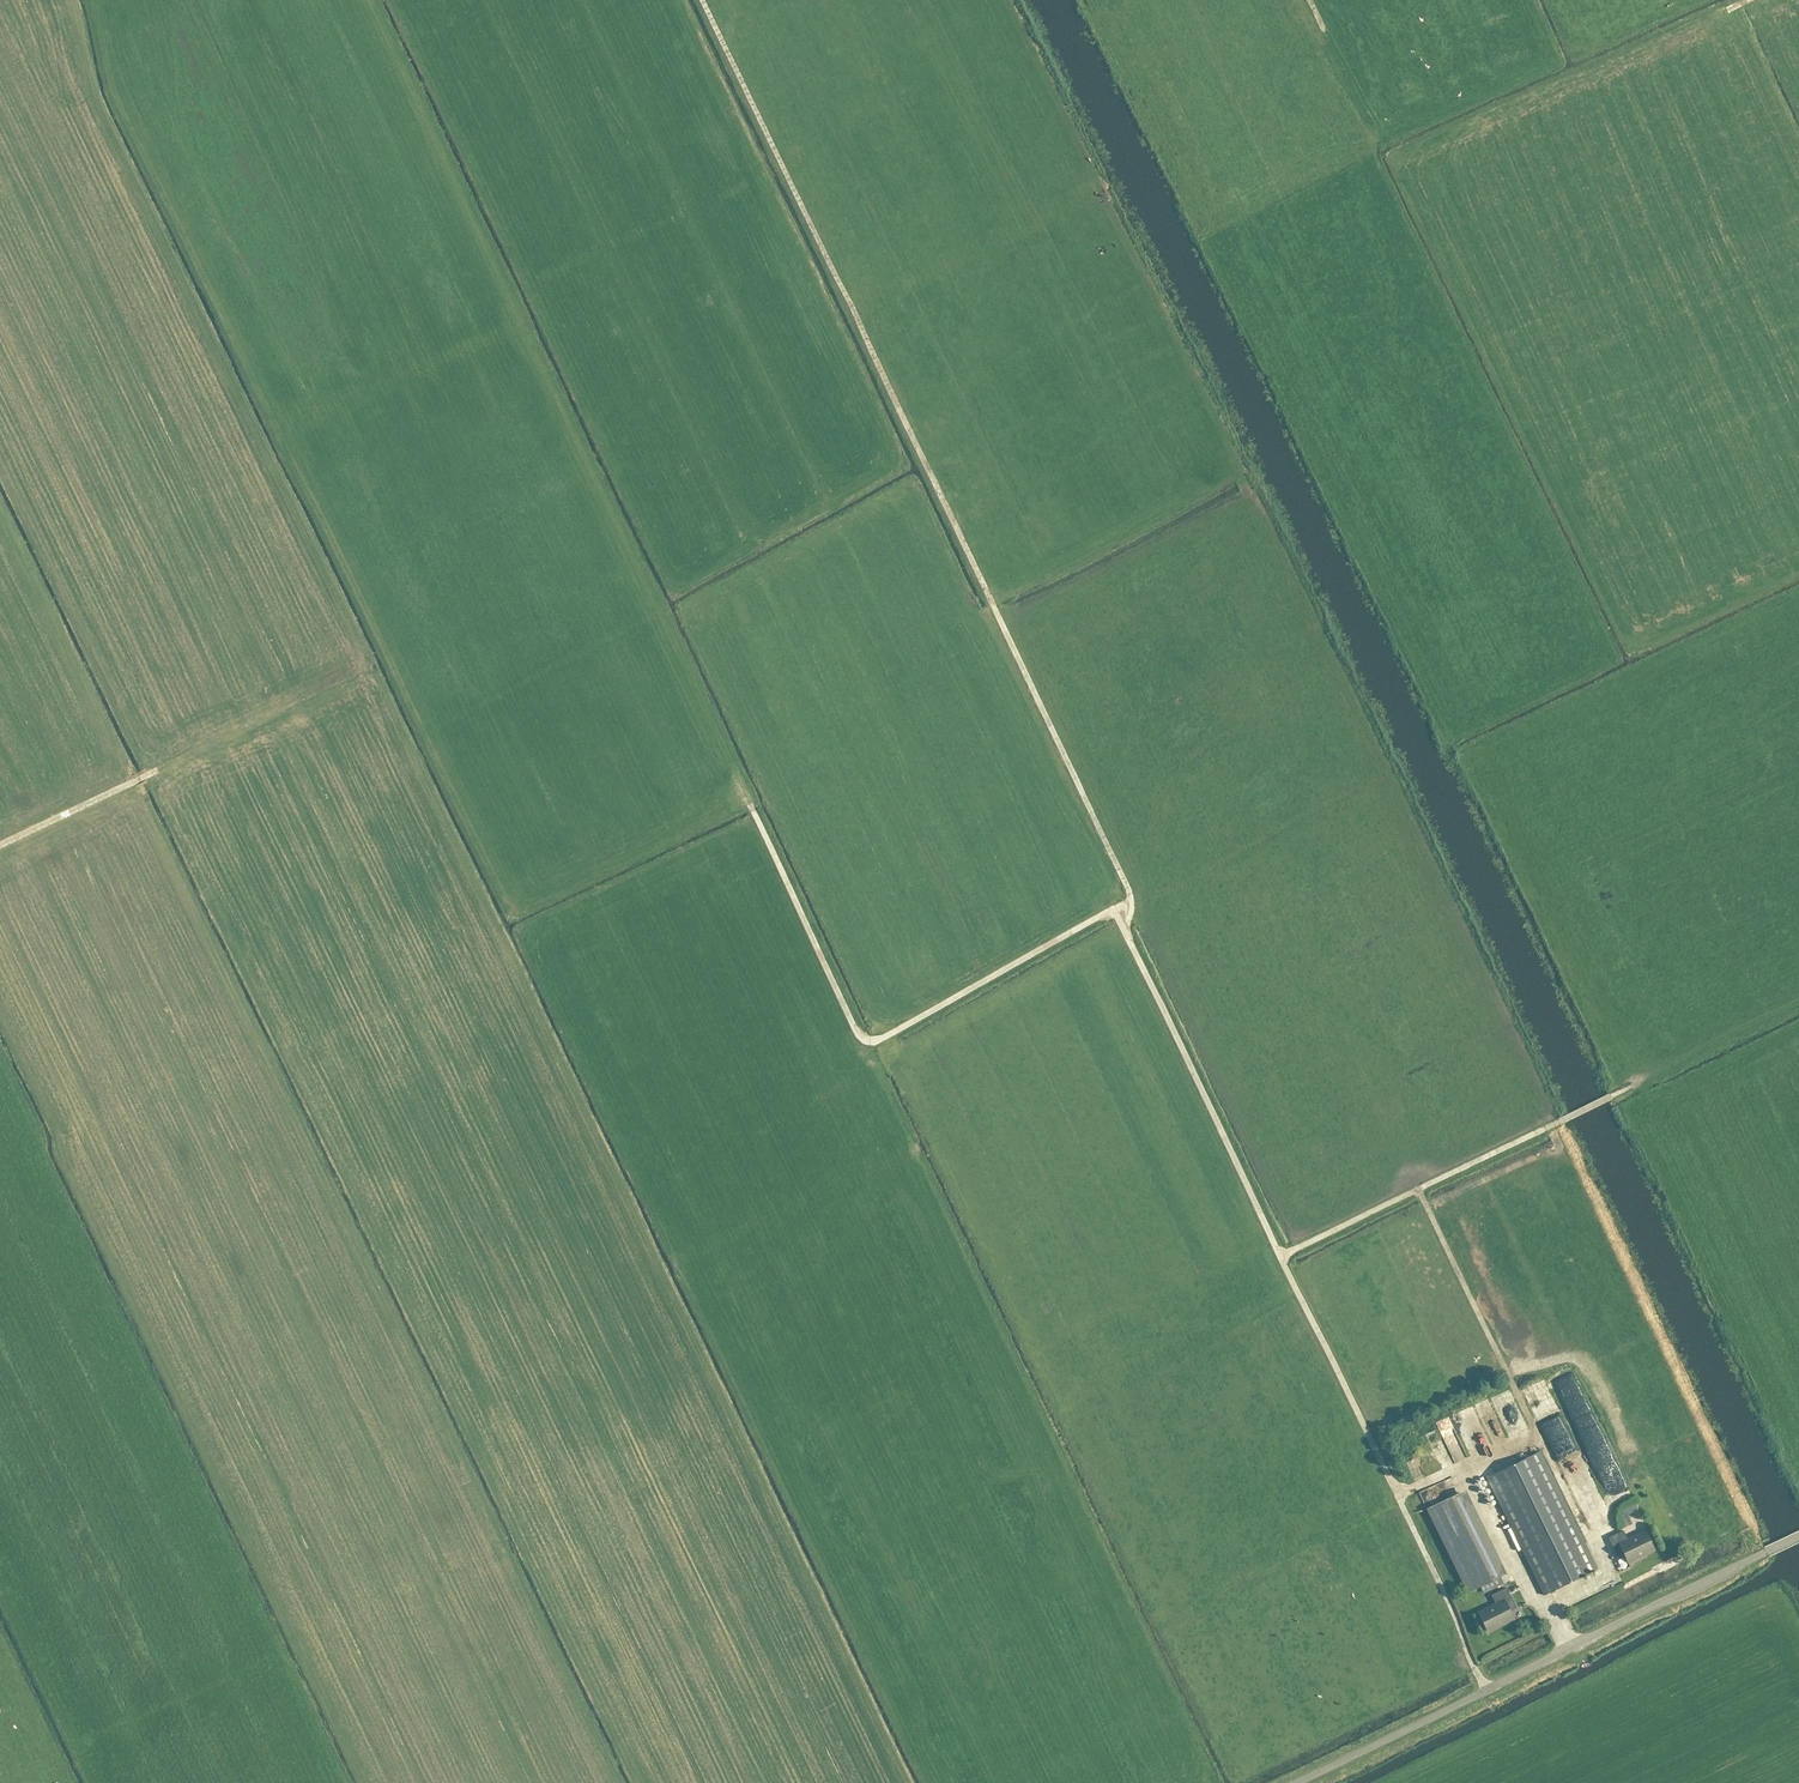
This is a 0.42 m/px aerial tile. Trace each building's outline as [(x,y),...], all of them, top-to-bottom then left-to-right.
[(1513,1385),(1496,1391),(1503,1413),(1520,1407),(1513,1385)] [(1492,1435),(1506,1430),(1492,1394),(1478,1399),(1492,1435)] [(1468,1403),(1454,1410),(1463,1425),(1476,1418),(1468,1403)] [(1459,1457),(1470,1452),(1451,1412),(1440,1417),(1459,1457)] [(1437,1424),(1431,1427),(1436,1440),(1443,1437),(1437,1424)] [(1449,1441),(1438,1446),(1445,1462),(1456,1458),(1449,1441)] [(1544,1596),(1596,1570),(1539,1452),(1487,1478),(1544,1596)] [(1612,1494),(1633,1486),(1622,1458),(1602,1466),(1612,1494)] [(1427,1510),(1468,1592),(1507,1574),(1466,1491),(1427,1510)] [(1633,1513),(1643,1513),(1643,1505),(1633,1505),(1633,1513)] [(1625,1522),(1632,1520),(1629,1508),(1622,1510),(1625,1522)] [(1619,1520),(1607,1524),(1609,1531),(1621,1527),(1619,1520)] [(1627,1563),(1653,1550),(1645,1532),(1627,1540),(1623,1531),(1608,1538),(1617,1559),(1624,1556),(1627,1563)] [(1509,1612),(1516,1608),(1506,1588),(1491,1596),(1495,1605),(1478,1613),(1487,1632),(1513,1619),(1509,1612)]
